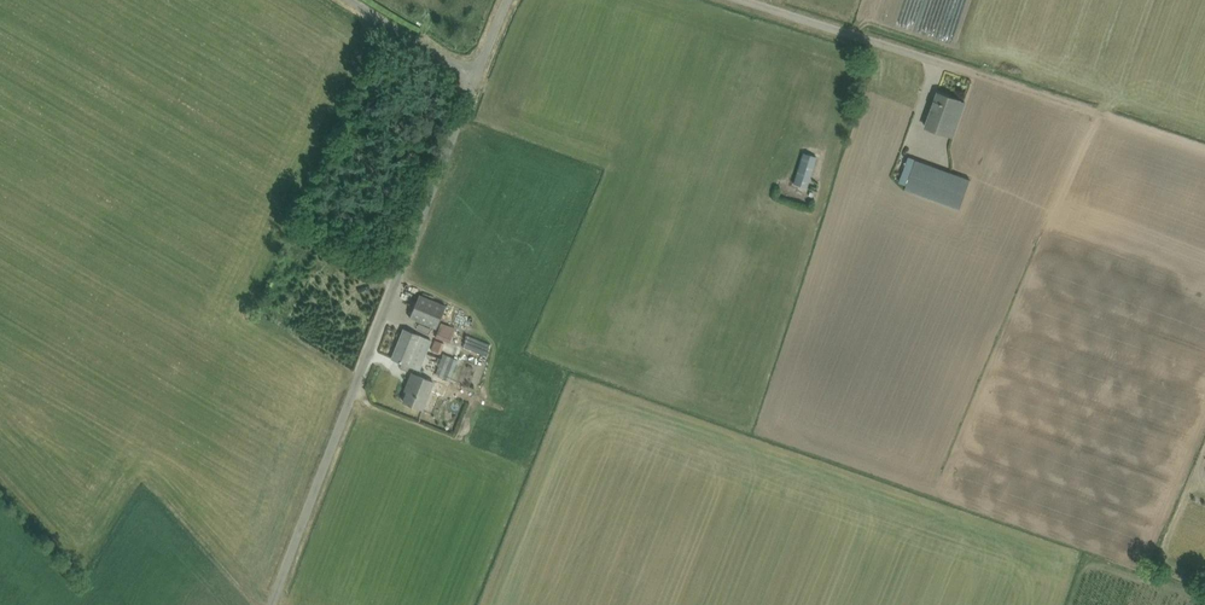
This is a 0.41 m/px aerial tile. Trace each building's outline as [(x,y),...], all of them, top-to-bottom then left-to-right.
[(926,127),(953,136),(958,122),(962,111),(965,103),(963,102),(960,101),(960,100),(938,92),(926,127)] [(817,155),(803,150),(794,183),(807,187),(817,155)] [(904,189),(958,210),(970,179),(915,159),(904,189)] [(446,306),(430,299),(419,294),(409,317),(436,328),(446,306)] [(455,328),(440,322),(435,337),(449,342),(455,328)] [(432,340),(414,333),(403,329),(391,358),(419,370),(432,340)] [(440,353),(444,343),(434,340),(431,350),(440,353)] [(448,356),(440,376),(455,382),(463,361),(448,356)] [(403,401),(414,406),(423,409),(433,382),(412,373),(407,384),(410,385),(403,401)]
